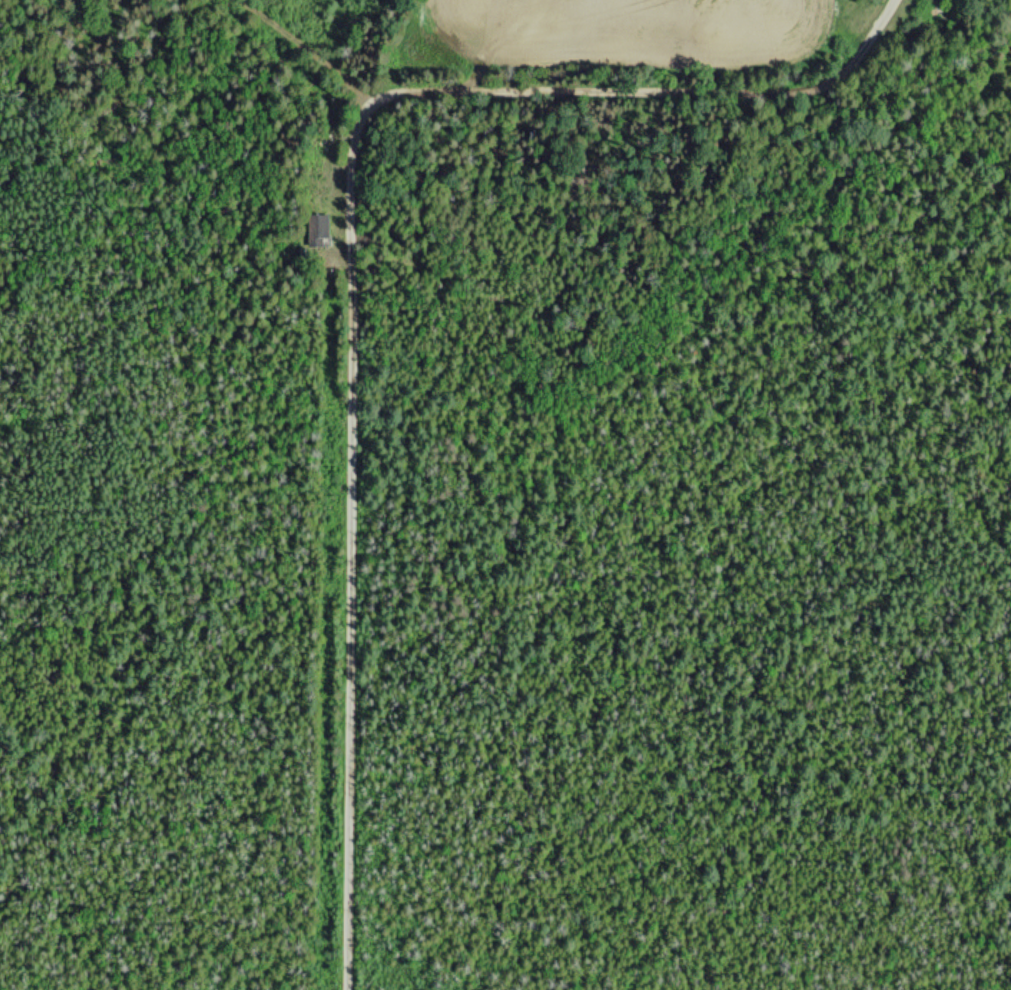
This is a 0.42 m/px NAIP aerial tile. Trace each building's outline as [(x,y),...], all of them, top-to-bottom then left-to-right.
[(309,214),(309,247),(329,247),(329,214),(309,214)]
